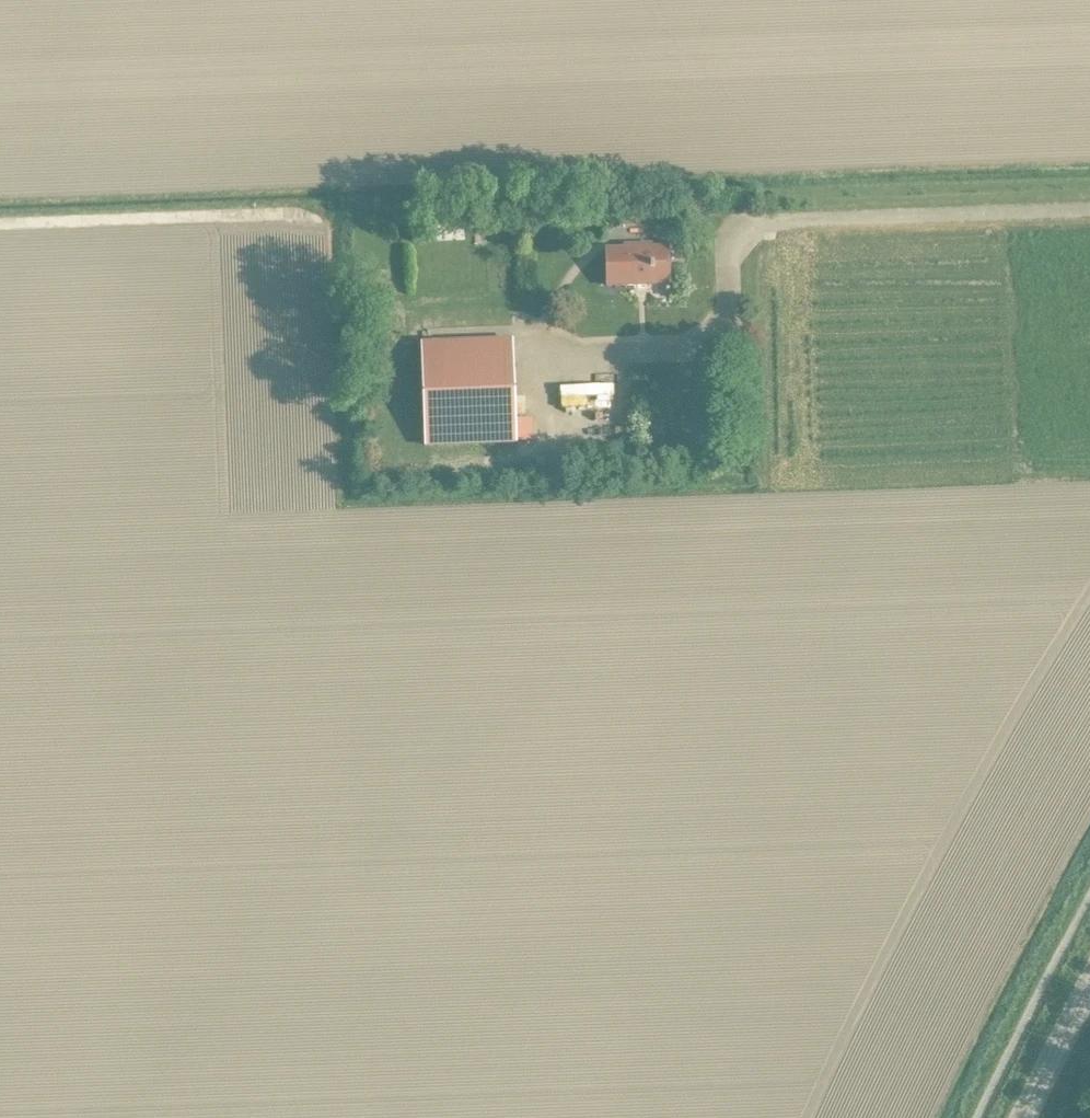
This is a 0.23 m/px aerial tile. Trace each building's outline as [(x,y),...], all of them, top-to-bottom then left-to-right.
[(604,286),(667,284),(666,248),(650,248),(649,245),(633,245),(633,249),(603,249),(604,286)] [(422,445),(513,442),(510,341),(419,344),(422,445)]
